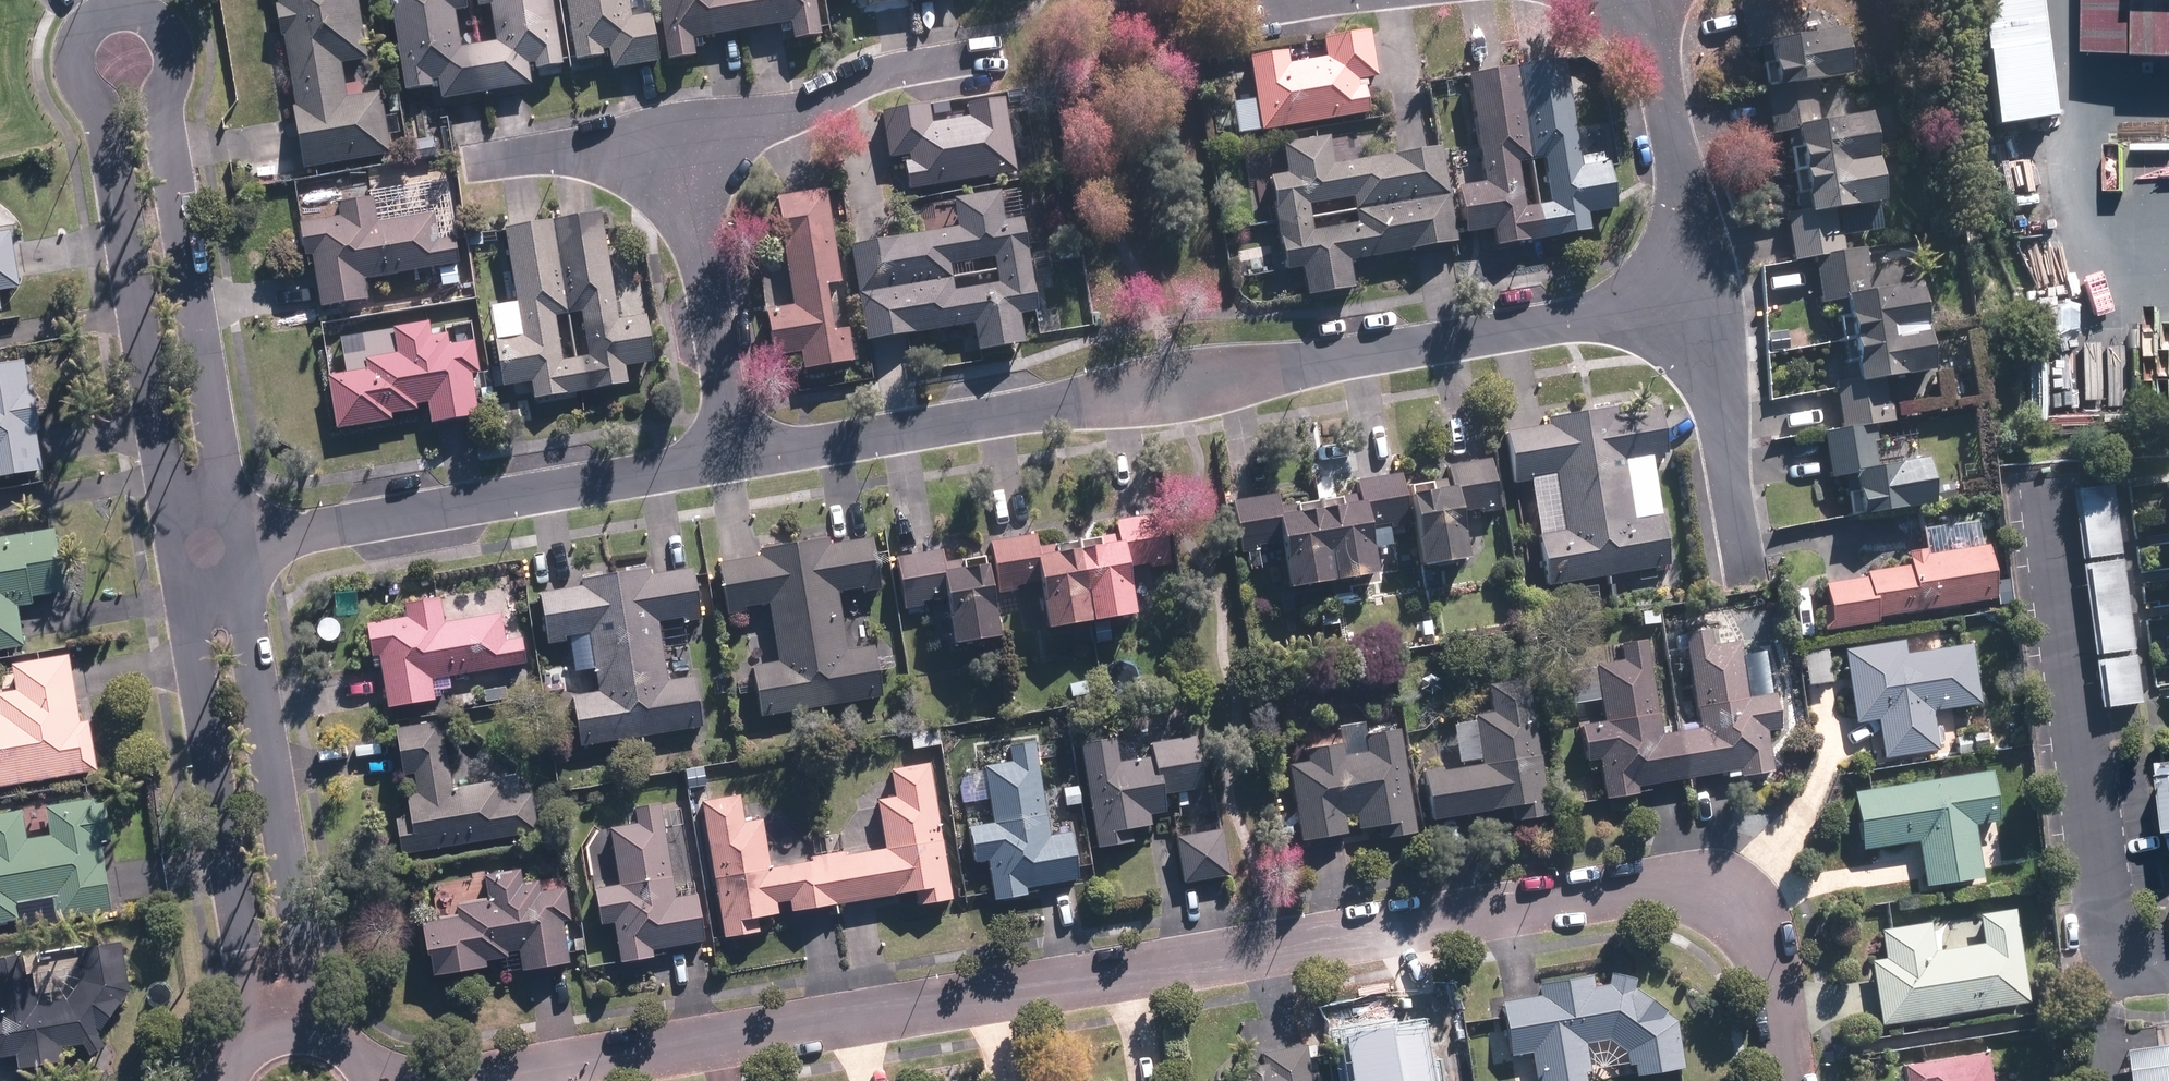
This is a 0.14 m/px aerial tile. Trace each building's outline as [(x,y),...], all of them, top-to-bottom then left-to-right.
[(279,2),(275,3),(281,35),(285,34),(297,105),(292,105),(302,167),(392,152),(382,89),(347,95),(342,64),(367,60),(357,0),(279,0),(279,2)] [(480,42),(462,46),(456,9),(468,7),(467,0),(392,0),(407,90),(439,84),(441,96),(488,88),(532,81),(530,68),(563,63),(553,0),(478,0),(479,7),(491,5),(497,40),(480,42)] [(574,60),(610,55),(612,67),(659,61),(653,14),(631,17),(629,0),(566,0),(574,60)] [(668,57),(696,53),(694,36),(743,29),(792,22),(794,39),(819,35),(814,0),(660,0),(668,57)] [(1858,373),(1837,376),(1844,422),(1822,425),(1828,475),(1849,472),(1856,512),(1930,499),(1923,456),(1872,464),(1866,423),(1893,419),(1886,377),(1934,369),(1918,280),(1874,288),(1868,245),(1840,249),(1832,206),(1883,199),(1870,111),(1818,119),(1812,80),(1848,74),(1840,29),(1795,36),(1788,0),(1750,0),(1738,2),(1746,49),(1762,46),(1769,87),(1774,132),(1787,131),(1788,141),(1796,140),(1806,206),(1786,209),(1795,260),(1813,257),(1819,301),(1844,297),(1858,373)] [(2037,0),(1977,0),(1994,120),(2054,111),(2037,0)] [(2095,41),(2168,43),(2168,0),(2095,0),(2095,41)] [(1255,54),(1266,123),(1380,106),(1369,36),(1255,54)] [(1560,58),(1469,73),(1487,181),(1460,186),(1468,231),(1495,226),(1498,246),(1590,230),(1586,210),(1616,204),(1608,160),(1579,165),(1560,58)] [(890,121),(903,192),(1017,171),(1004,101),(890,121)] [(1285,143),(1289,168),(1272,171),(1287,268),(1305,265),(1310,292),(1353,285),(1348,258),(1457,240),(1441,144),(1333,161),(1329,136),(1285,143)] [(853,358),(825,189),(774,197),(792,304),(765,309),(773,354),(802,350),(804,366),(853,358)] [(339,217),(300,222),(304,254),(313,253),(319,305),(370,299),(368,278),(440,269),(441,282),(460,280),(454,231),(439,233),(436,212),(409,215),(407,200),(378,204),(377,193),(337,198),(339,217)] [(868,337),(979,319),(984,349),(1023,342),(1018,313),(1038,309),(1023,218),(1002,221),(998,193),(958,200),(963,227),(853,245),(868,337)] [(601,211),(552,219),(504,227),(516,299),(489,303),(503,386),(533,381),(535,397),(580,389),(629,381),(625,362),(654,357),(647,311),(619,316),(601,211)] [(21,287),(13,225),(0,227),(0,290),(21,287)] [(431,421),(479,416),(474,371),(480,370),(477,340),(438,344),(435,321),(339,331),(343,372),(331,374),(337,426),(394,420),(393,410),(417,408),(417,402),(429,401),(431,421)] [(42,469),(35,431),(44,429),(35,380),(27,382),(23,360),(0,364),(0,476),(42,469)] [(1521,426),(1521,428),(1506,431),(1514,482),(1530,479),(1547,581),(1669,561),(1652,459),(1671,456),(1663,405),(1643,408),(1643,406),(1521,426)] [(1446,463),(1449,484),(1410,491),(1422,564),(1468,556),(1460,509),(1499,503),(1491,456),(1446,463)] [(1358,491),(1278,504),(1277,492),(1233,499),(1241,550),(1281,544),(1288,584),(1377,570),(1371,529),(1409,523),(1401,472),(1356,480),(1358,491)] [(2071,488),(2081,555),(2120,549),(2110,482),(2071,488)] [(1115,523),(1118,540),(1041,552),(1037,531),(991,539),(1000,590),(1040,583),(1047,626),(1137,612),(1130,568),(1169,561),(1161,515),(1115,523)] [(25,649),(19,606),(33,604),(32,595),(64,591),(56,528),(0,536),(0,652),(25,649)] [(866,529),(717,557),(727,612),(767,604),(777,656),(750,661),(761,720),(898,694),(887,637),(846,645),(835,588),(876,581),(866,529)] [(947,600),(954,643),(1001,635),(988,563),(950,569),(946,546),(896,555),(906,607),(947,600)] [(1827,578),(1835,627),(1997,602),(1989,553),(1827,578)] [(2120,558),(2080,564),(2095,654),(2135,648),(2120,558)] [(582,584),(540,591),(549,643),(570,639),(575,672),(596,669),(599,689),(572,694),(580,747),(702,726),(693,673),(668,677),(659,623),(702,616),(694,566),(650,573),(649,566),(581,577),(582,584)] [(371,654),(380,653),(387,707),(435,700),(432,677),(525,664),(520,631),(506,633),(502,607),(445,615),(442,592),(405,597),(407,615),(380,618),(381,627),(368,629),(371,654)] [(1336,597),(1316,599),(1320,626),(1340,624),(1336,597)] [(1659,730),(1645,639),(1584,649),(1598,740),(1597,740),(1605,789),(1606,789),(1606,790),(1667,780),(1667,779),(1771,761),(1772,761),(1749,619),(1682,630),(1697,723),(1659,730)] [(1938,746),(1933,711),(1980,704),(1971,642),(1905,652),(1903,639),(1844,647),(1852,708),(1854,708),(1857,722),(1877,719),(1883,755),(1938,746)] [(1828,647),(1804,650),(1809,683),(1832,680),(1828,647)] [(100,770),(91,719),(80,721),(68,653),(0,665),(0,787),(100,770)] [(2135,655),(2094,661),(2100,706),(2141,700),(2135,655)] [(1491,683),(1495,710),(1473,713),(1481,762),(1428,770),(1435,816),(1509,805),(1510,815),(1545,810),(1544,799),(1548,799),(1540,753),(1537,753),(1526,678),(1491,683)] [(445,719),(394,727),(401,772),(415,770),(419,794),(405,796),(408,815),(395,817),(400,855),(541,834),(535,791),(520,793),(518,776),(455,785),(445,719)] [(1995,731),(1954,737),(1957,752),(1997,746),(1995,731)] [(1151,742),(1153,754),(1119,760),(1115,735),(1080,741),(1098,845),(1132,840),(1128,815),(1170,808),(1167,791),(1204,784),(1195,735),(1151,742)] [(1401,744),(1290,762),(1303,842),(1414,823),(1401,744)] [(973,859),(988,856),(994,892),(1079,878),(1072,831),(1051,834),(1048,814),(1045,814),(1037,756),(983,763),(991,822),(968,825),(973,859)] [(790,910),(836,903),(915,892),(917,902),(952,897),(932,762),(893,768),(896,793),(880,796),(887,846),(829,855),(769,863),(762,817),(745,820),(741,798),(702,803),(722,937),(760,931),(758,917),(779,914),(777,901),(788,899),(790,910)] [(1992,769),(1855,790),(1862,838),(1918,830),(1926,884),(1981,875),(1973,821),(1999,818),(1992,769)] [(21,921),(18,905),(54,900),(56,916),(114,908),(98,797),(47,804),(48,817),(25,821),(23,809),(0,812),(0,924),(21,921)] [(619,886),(596,889),(600,923),(613,921),(619,959),(654,955),(654,949),(707,942),(700,891),(675,894),(663,800),(634,804),(636,820),(610,823),(619,886)] [(1221,826),(1175,834),(1183,880),(1229,872),(1221,826)] [(422,920),(429,973),(487,965),(486,958),(508,955),(507,950),(520,948),(523,966),(571,960),(570,952),(588,950),(584,922),(574,923),(568,878),(524,884),(522,866),(433,878),(438,918),(422,920)] [(1872,960),(1883,1022),(2029,998),(2018,935),(2017,935),(2013,908),(1979,914),(1984,941),(1933,950),(1928,921),(1880,929),(1885,958),(1872,960)] [(29,953),(0,958),(0,1055),(17,1053),(19,1067),(65,1060),(63,1047),(85,1044),(93,1054),(108,1043),(100,1032),(132,990),(124,939),(29,953)] [(1608,982),(1596,984),(1594,973),(1540,981),(1542,994),(1503,1000),(1512,1052),(1532,1049),(1537,1080),(1591,1080),(1585,1040),(1612,1035),(1627,1048),(1631,1074),(1685,1066),(1678,1015),(1633,978),(1612,971),(1608,982)] [(1449,1036),(1359,1050),(1364,1080),(1456,1080),(1449,1036)] [(1306,1043),(1247,1053),(1250,1071),(1219,1078),(1220,1080),(1312,1080),(1306,1043)] [(2130,1080),(2168,1080),(2168,1044),(2126,1050),(2130,1080)] [(1904,1065),(1907,1080),(1989,1080),(1984,1051),(1904,1065)]
